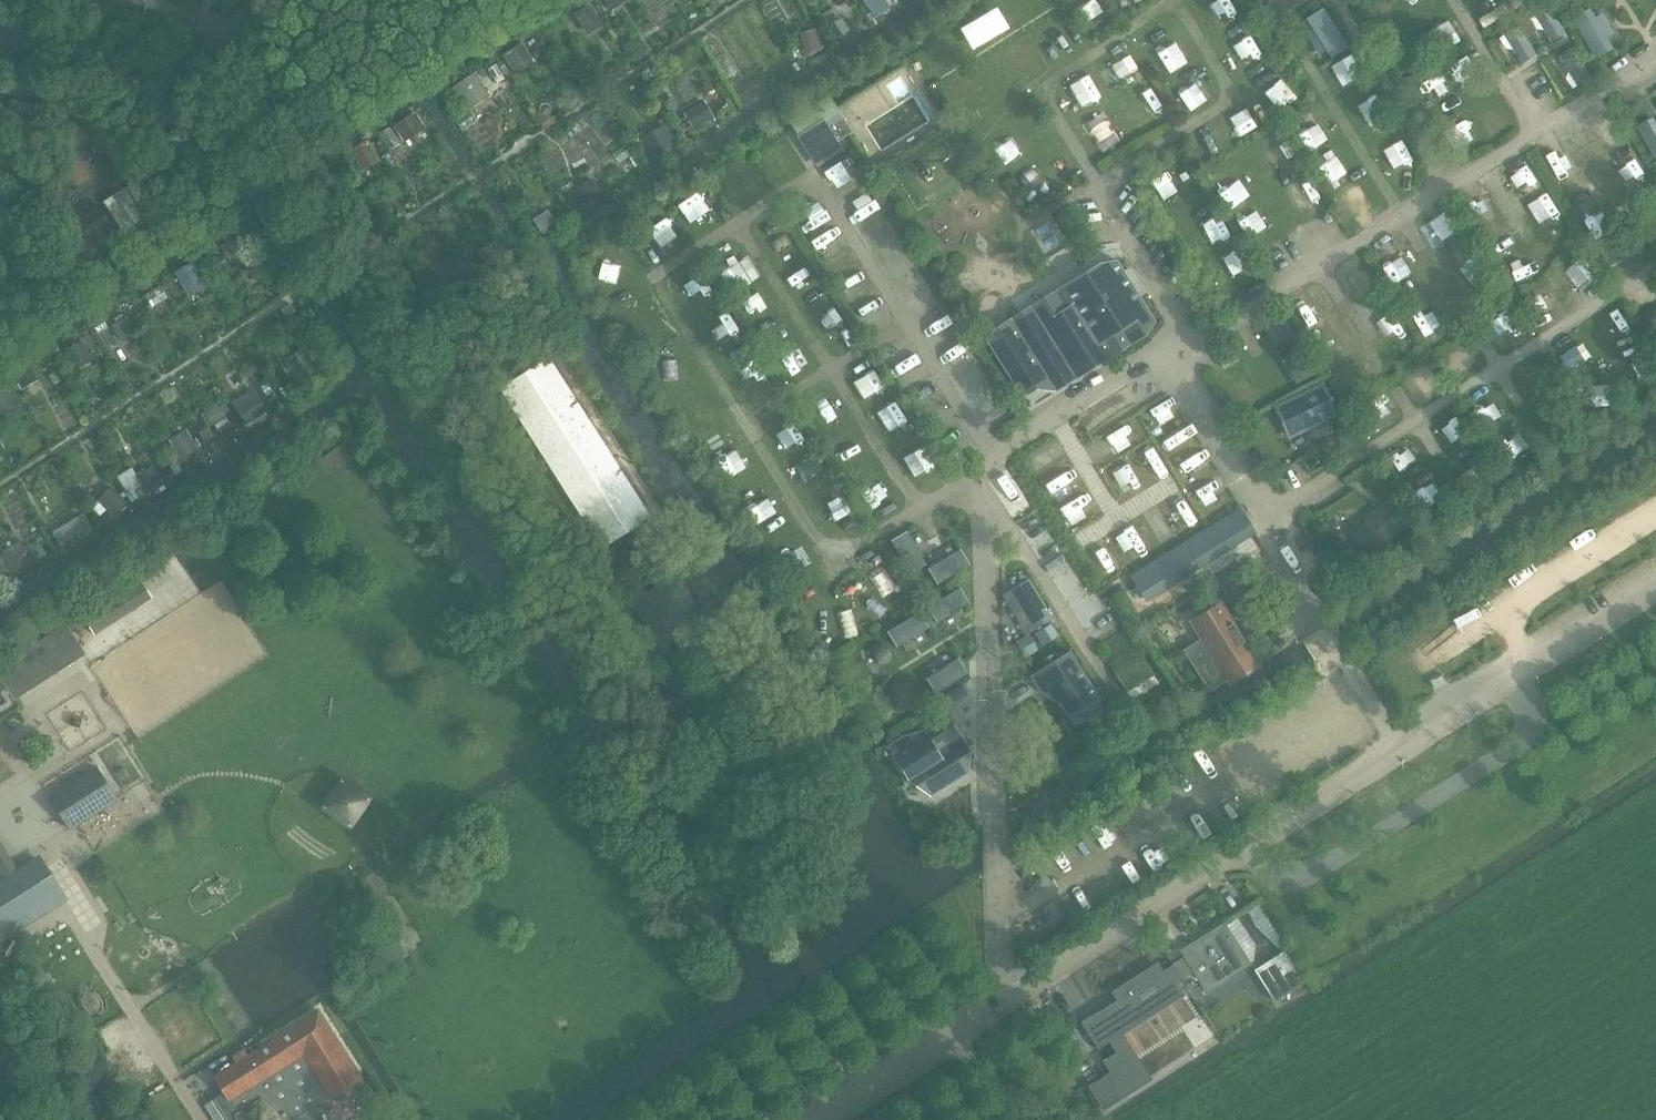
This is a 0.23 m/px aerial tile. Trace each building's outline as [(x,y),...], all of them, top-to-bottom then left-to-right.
[(1546,2),(1532,10),(1552,43),(1566,35),(1546,2)] [(1320,6),(1304,15),(1310,26),(1302,31),(1312,49),(1314,52),(1322,47),(1328,58),(1347,46),(1323,4),(1320,6)] [(1594,54),(1610,45),(1604,35),(1612,30),(1601,11),(1593,15),(1588,7),(1572,17),(1594,54)] [(1514,22),(1503,30),(1524,61),(1535,54),(1514,22)] [(1576,46),(1560,55),(1579,87),(1595,78),(1576,46)] [(840,108),(797,133),(817,166),(847,148),(841,139),(854,131),(840,108)] [(1652,114),(1637,123),(1655,155),(1655,121),(1652,114)] [(83,209),(65,221),(94,266),(112,254),(109,249),(127,237),(131,242),(149,230),(148,228),(166,216),(168,218),(186,206),(156,160),(138,172),(141,177),(123,190),(120,185),(101,197),(102,199),(84,211),(83,209)] [(1034,311),(986,341),(1012,383),(1036,368),(1044,379),(1074,360),(1075,362),(1095,352),(1099,359),(1114,356),(1145,337),(1156,322),(1117,260),(1099,264),(1069,290),(1063,303),(1065,307),(1053,314),(1050,309),(1034,311)] [(291,305),(282,310),(286,317),(295,312),(291,305)] [(1649,310),(1645,318),(1646,327),(1651,334),(1655,336),(1655,305),(1649,310)] [(549,357),(500,388),(567,493),(602,549),(651,518),(615,462),(549,357)] [(29,371),(17,379),(23,389),(35,382),(29,371)] [(1323,385),(1278,407),(1290,432),(1335,411),(1323,385)] [(1351,424),(1338,431),(1348,447),(1360,439),(1351,424)] [(1410,519),(1392,499),(1350,539),(1368,558),(1410,519)] [(1257,533),(1240,507),(1129,576),(1146,602),(1257,533)] [(929,563),(910,529),(893,539),(911,573),(929,563)] [(961,548),(929,568),(939,585),(972,565),(961,548)] [(140,579),(83,615),(93,630),(149,594),(140,579)] [(1029,580),(1010,592),(1034,630),(1052,619),(1029,580)] [(961,586),(928,607),(939,623),(971,603),(961,586)] [(1204,641),(1187,651),(1193,661),(1210,689),(1227,678),(1230,683),(1258,665),(1248,649),(1238,634),(1224,611),(1214,609),(1193,623),(1204,641)] [(920,611),(888,631),(898,648),(931,627),(920,611)] [(1052,626),(1037,635),(1042,645),(1044,646),(1059,637),(1052,626)] [(0,671),(0,674),(13,695),(81,652),(67,629),(0,671)] [(1025,658),(1037,651),(1028,636),(1016,643),(1025,658)] [(892,664),(895,660),(895,656),(895,653),(893,649),(891,647),(888,645),(885,644),(881,645),(878,646),(875,648),(873,652),(872,656),(873,660),(875,663),(878,665),(882,667),(886,667),(889,666),(892,664)] [(1099,697),(1070,651),(1030,677),(1039,692),(1049,686),(1064,709),(1068,717),(1084,711),(1082,707),(1099,697)] [(1142,656),(1115,672),(1134,702),(1160,686),(1142,656)] [(959,657),(926,678),(937,694),(969,674),(959,657)] [(918,712),(921,706),(921,699),(920,692),(916,687),(911,684),(906,682),(900,681),(894,683),(889,686),(885,690),(882,697),(882,703),(884,710),(888,715),(894,719),(901,721),(907,720),(914,717),(918,712)] [(925,735),(892,756),(908,782),(917,776),(931,798),(958,781),(956,778),(965,755),(959,738),(961,736),(948,715),(922,731),(925,735)] [(96,770),(51,799),(70,829),(116,801),(113,797),(96,770)] [(335,791),(323,807),(349,825),(368,800),(362,795),(342,781),(335,791)] [(1,885),(0,886),(0,909),(10,924),(15,921),(51,898),(56,895),(36,863),(30,866),(19,874),(14,877),(0,856),(0,884),(1,885)] [(1209,935),(1184,952),(1183,951),(1182,952),(1186,957),(1174,965),(1186,985),(1198,978),(1206,991),(1249,963),(1224,925),(1209,935)] [(1284,953),(1256,971),(1275,1001),(1303,983),(1284,953)] [(1092,1016),(1081,1023),(1093,1042),(1093,1041),(1094,1043),(1095,1045),(1095,1044),(1096,1046),(1098,1050),(1099,1049),(1098,1047),(1108,1040),(1117,1053),(1107,1060),(1106,1059),(1103,1061),(1106,1067),(1110,1073),(1112,1076),(1101,1082),(1100,1081),(1088,1088),(1102,1109),(1145,1081),(1128,1054),(1129,1054),(1128,1053),(1120,1040),(1119,1040),(1117,1035),(1121,1032),(1122,1033),(1131,1027),(1130,1027),(1145,1017),(1146,1018),(1156,1011),(1166,1004),(1167,1004),(1172,1001),(1171,1001),(1182,994),(1183,996),(1185,996),(1182,991),(1186,988),(1188,987),(1173,966),(1164,972),(1162,973),(1158,967),(1158,966),(1156,967),(1157,968),(1157,969),(1148,975),(1132,985),(1131,985),(1131,984),(1130,983),(1114,993),(1115,995),(1119,1000),(1118,1000),(1122,1005),(1113,1011),(1109,1006),(1098,1013),(1097,1013),(1097,1014),(1095,1015),(1095,1014),(1094,1015),(1094,1016),(1092,1017),(1092,1016)] [(224,1093),(212,1101),(224,1119),(312,1119),(308,1111),(321,1103),(319,1100),(327,1094),(330,1098),(361,1078),(319,1011),(247,1056),(244,1050),(232,1057),(236,1063),(213,1077),(224,1093)] [(1057,1014),(1048,1020),(1057,1035),(1066,1029),(1057,1014)]
